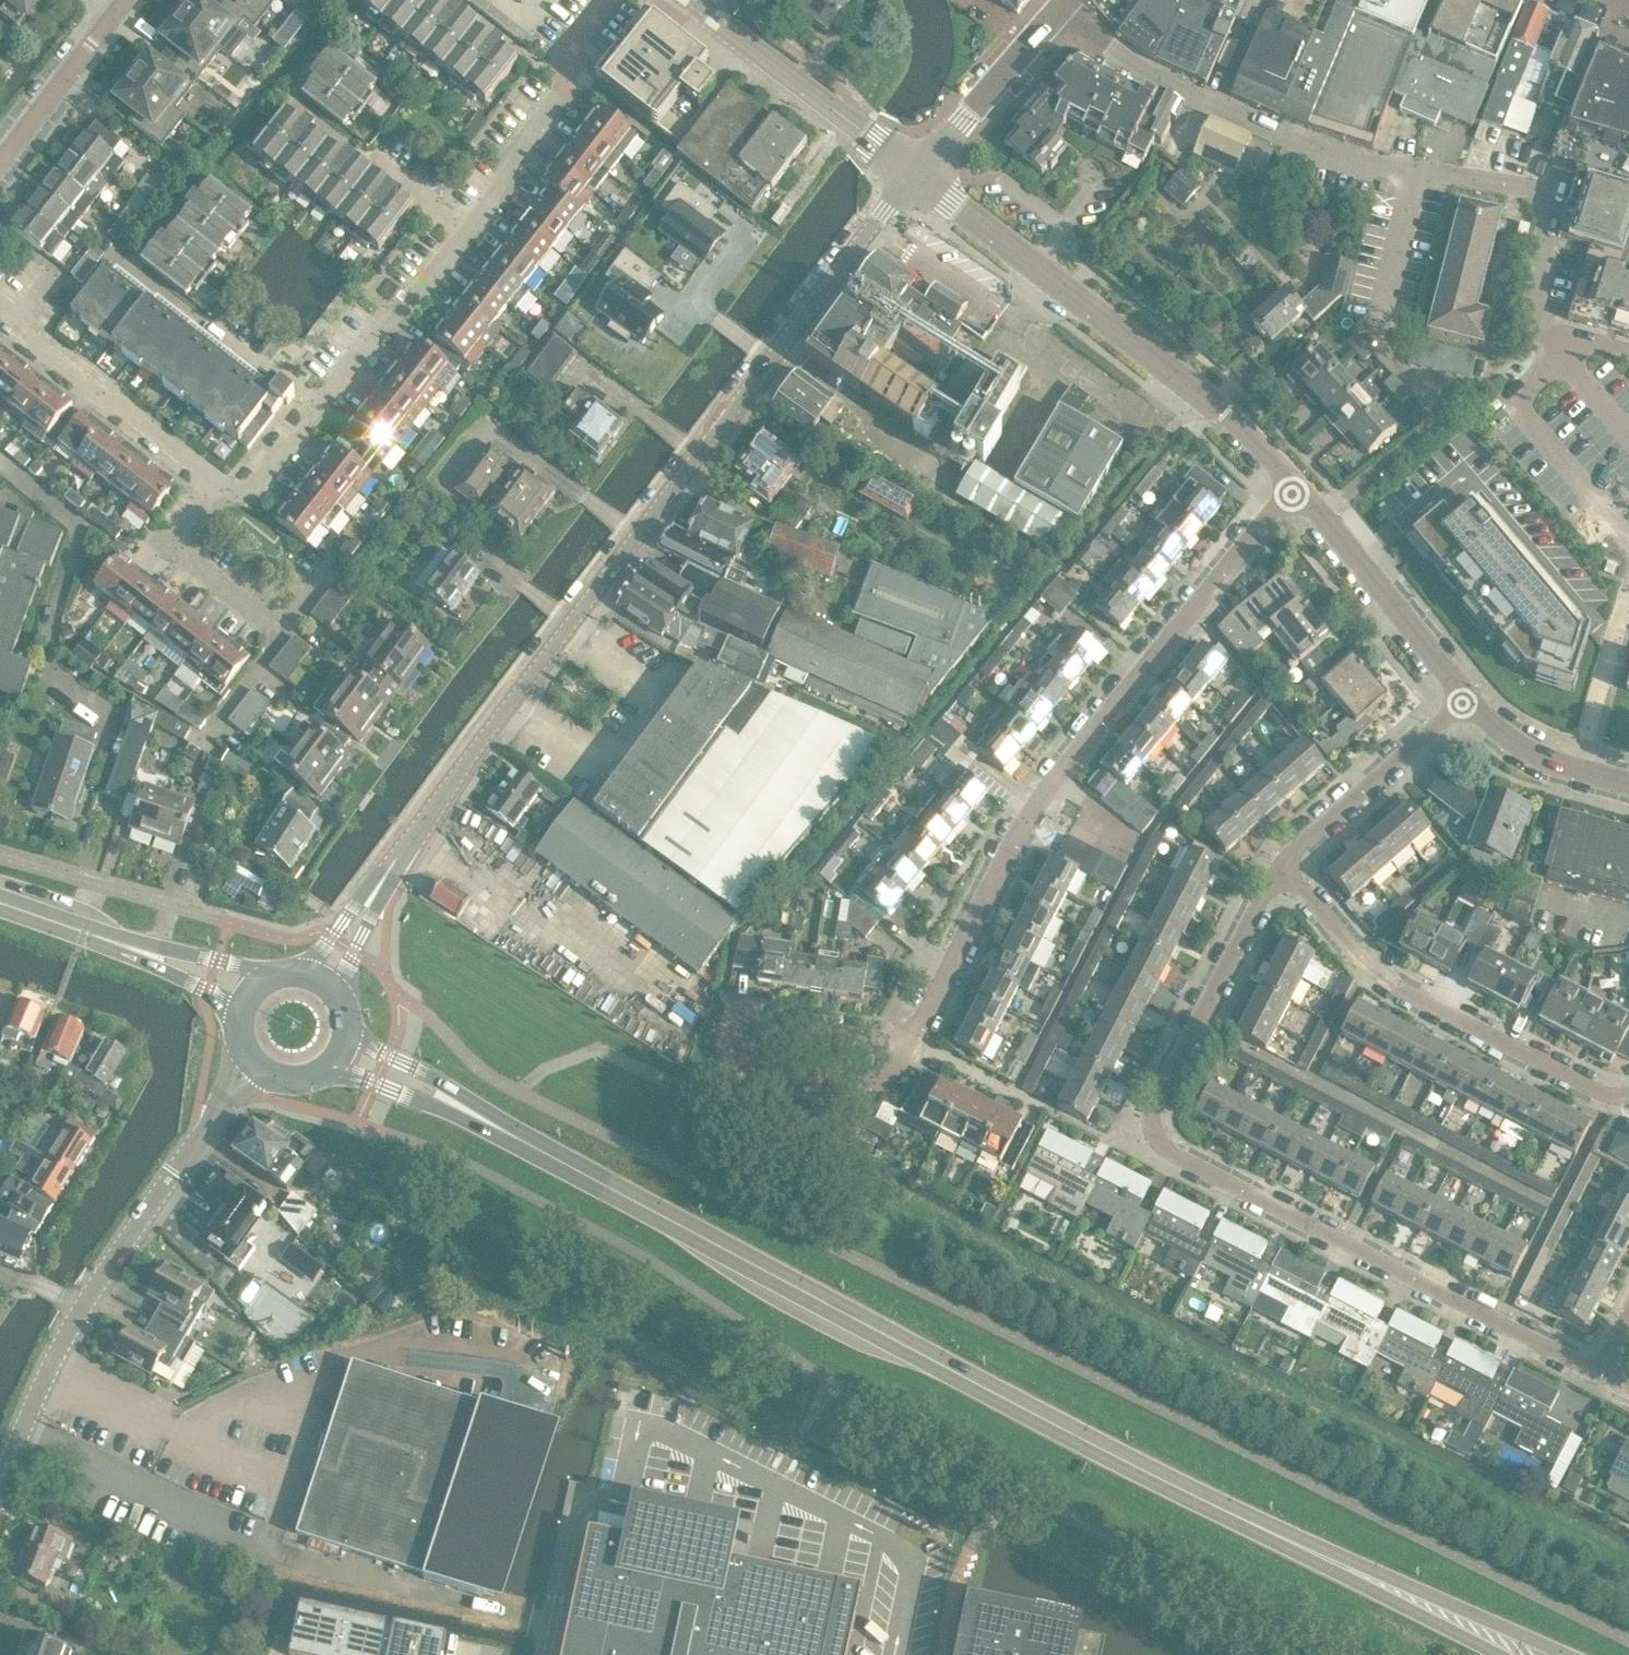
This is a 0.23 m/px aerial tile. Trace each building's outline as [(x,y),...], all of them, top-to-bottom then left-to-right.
[(8,4),(0,14),(18,28),(27,18),(41,0),(4,0),(8,4)] [(224,4),(216,13),(200,0),(193,0),(187,7),(184,5),(176,15),(231,57),(247,37),(237,29),(244,20),(254,28),(254,27),(224,4)] [(224,4),(254,27),(276,0),(226,0),(224,4)] [(521,59),(446,0),(366,0),(362,5),(371,12),(368,16),(393,36),(396,32),(412,44),(409,49),(435,69),(438,65),(453,77),(450,81),(475,101),(479,96),(487,102),(521,59)] [(805,16),(817,0),(785,0),(805,16)] [(844,0),(817,0),(805,16),(814,23),(828,33),(850,5),(844,0)] [(1018,14),(1029,0),(1000,0),(1018,14)] [(1140,5),(1174,22),(1212,38),(1224,44),(1235,18),(1236,18),(1237,16),(1224,10),(1202,0),(1144,0),(1140,5)] [(1224,10),(1237,16),(1244,0),(1202,0),(1224,10)] [(1231,96),(1274,115),(1279,118),(1280,118),(1280,117),(1281,118),(1303,64),(1330,0),(1274,0),(1260,29),(1231,96)] [(1237,16),(1236,18),(1260,29),(1273,0),(1244,0),(1237,16)] [(1281,118),(1307,129),(1308,129),(1361,0),(1330,0),(1303,64),(1281,118)] [(1308,129),(1373,150),(1381,121),(1392,93),(1393,93),(1400,74),(1412,44),(1429,0),(1361,0),(1308,129)] [(1393,93),(1405,99),(1400,111),(1435,126),(1440,114),(1471,128),(1488,89),(1486,88),(1524,1),(1520,0),(1446,0),(1430,37),(1417,31),(1430,0),(1429,0),(1412,44),(1400,74),(1393,93)] [(1527,3),(1482,120),(1503,127),(1507,115),(1518,84),(1527,64),(1549,13),(1527,3)] [(1140,5),(1119,34),(1156,62),(1206,84),(1224,44),(1212,38),(1174,22),(1140,5)] [(647,14),(595,80),(682,147),(723,92),(699,74),(709,62),(647,14)] [(231,57),(176,15),(169,25),(172,28),(163,38),(184,54),(177,64),(198,80),(220,50),(230,58),(231,57)] [(1547,72),(1535,105),(1536,105),(1538,106),(1557,114),(1561,115),(1594,43),(1595,43),(1599,35),(1567,21),(1552,58),(1547,72)] [(1227,43),(1218,65),(1228,70),(1237,48),(1227,43)] [(1552,157),(1578,165),(1576,172),(1578,173),(1610,183),(1628,189),(1628,58),(1622,55),(1613,51),(1595,43),(1594,43),(1561,115),(1556,132),(1560,133),(1552,157)] [(300,94),(304,96),(343,126),(350,118),(354,121),(374,95),(370,92),(376,84),(333,51),(300,94)] [(1017,129),(1004,143),(1043,175),(1048,168),(1051,171),(1057,163),(1055,162),(1065,149),(1057,140),(1063,124),(1065,120),(1097,137),(1095,141),(1142,165),(1155,141),(1160,144),(1170,126),(1167,124),(1170,119),(1176,122),(1184,106),(1159,93),(1158,92),(1157,94),(1146,87),(1144,90),(1129,83),(1130,79),(1121,74),(1120,76),(1105,69),(1106,66),(1097,62),(1096,63),(1080,55),(1054,85),(1060,90),(1052,99),(1042,90),(1012,125),(1017,129)] [(198,80),(177,64),(170,73),(149,57),(141,67),(138,65),(130,75),(184,117),(185,117),(175,109),(198,80)] [(1507,115),(1503,127),(1508,129),(1527,136),(1538,106),(1536,105),(1535,105),(1547,72),(1527,64),(1518,84),(1507,115)] [(184,117),(130,75),(122,85),(125,88),(117,98),(137,114),(130,124),(161,147),(184,117)] [(752,211),(764,194),(769,188),(772,190),(807,143),(774,118),(773,120),(728,87),(678,155),(752,211)] [(585,126),(624,156),(639,137),(600,107),(585,126)] [(414,207),(363,167),(289,109),(271,133),(263,126),(246,148),(262,160),(258,165),(284,186),(288,181),(304,194),(300,198),(326,218),(330,213),(345,225),(342,230),(368,250),(371,245),(379,252),(414,207)] [(1234,174),(1252,134),(1212,117),(1194,157),(1234,174)] [(110,152),(119,140),(97,122),(88,134),(86,134),(71,153),(104,179),(109,173),(115,177),(124,165),(113,156),(114,155),(110,152)] [(585,126),(571,144),(609,175),(624,156),(585,126)] [(571,144),(556,163),(587,187),(595,193),(609,175),(571,144)] [(95,202),(115,177),(109,173),(104,179),(71,153),(57,172),(95,202)] [(166,158),(156,172),(166,178),(175,165),(166,158)] [(556,163),(541,182),(550,188),(581,213),(583,210),(574,204),(587,187),(556,163)] [(650,177),(657,182),(662,176),(655,170),(650,177)] [(1183,206),(1200,187),(1183,171),(1166,190),(1183,206)] [(81,220),(95,202),(57,172),(43,190),(81,220)] [(1610,183),(1578,173),(1559,237),(1621,256),(1628,231),(1628,189),(1610,183)] [(147,175),(134,192),(139,195),(147,202),(161,184),(152,178),(152,179),(147,175)] [(657,182),(650,177),(644,185),(651,190),(657,182)] [(208,178),(202,186),(143,262),(186,296),(192,288),(197,292),(217,266),(213,262),(225,247),(230,250),(250,224),(245,221),(251,212),(208,178)] [(673,217),(661,232),(704,263),(724,235),(709,224),(717,213),(680,185),(662,209),(673,217)] [(550,188),(536,207),(566,231),(581,213),(550,188)] [(43,190),(27,209),(56,231),(59,226),(70,234),(81,220),(43,190)] [(274,193),(267,201),(275,207),(282,199),(274,193)] [(1483,348),(1491,315),(1476,311),(1501,213),(1460,202),(1427,334),(1483,348)] [(536,207),(521,225),(552,250),(566,231),(536,207)] [(120,221),(128,227),(138,215),(130,208),(120,221)] [(12,229),(40,250),(51,259),(64,241),(54,233),(56,231),(27,209),(12,229)] [(622,215),(630,221),(634,215),(626,209),(622,215)] [(630,221),(622,215),(616,223),(624,229),(630,221)] [(128,227),(120,221),(109,234),(117,240),(128,227)] [(1521,223),(1517,236),(1527,238),(1530,226),(1521,223)] [(521,225),(506,244),(537,268),(538,267),(547,256),(552,250),(521,225)] [(506,244),(492,262),(523,287),(530,292),(531,290),(525,284),(537,268),(506,244)] [(94,247),(86,257),(87,258),(97,266),(100,263),(105,256),(94,247)] [(595,253),(601,258),(606,253),(599,247),(595,253)] [(616,286),(598,311),(613,322),(608,329),(627,344),(633,337),(643,345),(663,318),(647,306),(651,301),(647,297),(661,278),(626,252),(606,279),(616,286)] [(601,258),(595,253),(588,261),(595,267),(601,258)] [(857,283),(900,314),(903,316),(913,302),(905,296),(915,282),(877,255),(857,283)] [(73,276),(83,284),(97,266),(87,258),(73,276)] [(1322,290),(1318,289),(1298,307),(1283,291),(1251,320),(1272,343),(1304,314),(1312,323),(1341,297),(1345,298),(1353,266),(1329,260),(1322,290)] [(492,262),(477,281),(509,305),(515,310),(530,292),(523,287),(492,262)] [(1599,328),(1616,270),(1600,265),(1599,271),(1583,266),(1580,279),(1581,279),(1573,306),(1572,306),(1568,320),(1597,329),(1597,328),(1599,328)] [(106,268),(83,297),(72,311),(246,449),(274,414),(272,413),(283,400),(288,405),(295,396),(272,379),(265,388),(252,377),(249,381),(106,268)] [(1616,270),(1599,328),(1623,336),(1623,337),(1626,338),(1628,329),(1628,274),(1616,270)] [(477,281),(463,300),(494,324),(509,305),(477,281)] [(856,284),(806,357),(808,358),(857,392),(859,390),(913,428),(936,397),(879,357),(886,346),(935,380),(955,352),(948,347),(912,322),(908,319),(903,316),(900,314),(900,315),(856,284)] [(936,286),(926,302),(956,323),(966,306),(936,286)] [(463,300),(448,318),(487,348),(493,340),(489,331),(494,324),(463,300)] [(922,308),(912,322),(948,347),(962,327),(956,323),(926,302),(922,308)] [(448,318),(433,337),(442,344),(465,361),(460,367),(468,373),(487,348),(448,318)] [(538,329),(545,335),(551,328),(543,322),(538,329)] [(545,335),(538,329),(531,337),(539,343),(545,335)] [(1346,344),(1354,353),(1365,343),(1357,334),(1346,344)] [(523,377),(547,395),(578,355),(554,337),(523,377)] [(1421,368),(1427,343),(1414,340),(1408,365),(1421,368)] [(417,341),(402,360),(432,384),(446,367),(455,374),(460,368),(467,373),(468,373),(460,367),(465,361),(442,344),(434,354),(417,341)] [(1365,343),(1354,353),(1363,363),(1374,353),(1365,343)] [(1427,343),(1421,368),(1433,371),(1439,346),(1427,343)] [(984,345),(921,435),(981,477),(1002,447),(1016,456),(1005,469),(1062,517),(1132,433),(1076,385),(1052,414),(1035,400),(1044,388),(984,345)] [(1312,392),(1340,367),(1320,346),(1287,377),(1295,386),(1301,380),(1312,392)] [(1439,346),(1433,371),(1446,374),(1452,349),(1439,346)] [(17,361),(8,354),(0,348),(0,382),(17,361)] [(509,366),(517,372),(530,354),(523,348),(509,366)] [(1452,349),(1446,374),(1458,377),(1464,352),(1452,349)] [(1464,352),(1458,377),(1470,380),(1477,355),(1464,352)] [(402,360),(387,379),(418,403),(432,384),(402,360)] [(0,382),(0,398),(11,406),(35,375),(25,367),(24,367),(17,361),(0,382)] [(517,372),(509,366),(504,374),(511,380),(517,372)] [(1359,387),(1340,367),(1312,392),(1306,398),(1314,406),(1319,401),(1331,413),(1359,387)] [(798,372),(772,407),(809,434),(819,420),(830,428),(845,406),(798,372)] [(35,375),(11,406),(29,421),(53,389),(45,383),(35,375)] [(1392,394),(1402,385),(1394,376),(1384,385),(1392,394)] [(387,379),(373,397),(410,427),(424,409),(417,403),(418,403),(387,379)] [(1402,385),(1392,394),(1401,404),(1411,395),(1402,385)] [(1378,408),(1359,387),(1331,413),(1325,419),(1332,426),(1338,421),(1350,434),(1378,408)] [(29,421),(24,428),(42,443),(53,451),(70,429),(60,421),(73,405),(62,396),(53,389),(29,421)] [(599,457),(624,423),(580,391),(565,410),(579,421),(569,435),(599,457)] [(373,397),(358,416),(396,445),(410,427),(373,397)] [(459,405),(466,411),(472,404),(464,398),(459,405)] [(466,411),(459,405),(453,413),(460,419),(466,411)] [(1415,406),(1405,416),(1415,428),(1422,422),(1422,415),(1418,408),(1415,406)] [(1378,408),(1350,434),(1344,439),(1351,446),(1357,442),(1369,455),(1397,429),(1378,408)] [(864,419),(853,412),(836,435),(846,442),(864,419)] [(70,429),(53,451),(53,452),(59,444),(77,458),(102,427),(94,421),(83,413),(70,429)] [(336,444),(335,445),(373,475),(396,445),(358,416),(343,435),(358,447),(351,456),(336,444)] [(77,458),(72,466),(90,480),(120,442),(110,434),(102,427),(77,458)] [(752,450),(736,472),(751,482),(746,488),(767,505),(769,507),(778,496),(801,464),(782,451),(790,441),(774,429),(768,438),(764,436),(762,438),(757,439),(756,442),(752,450)] [(426,439),(439,450),(445,443),(432,432),(426,439)] [(439,450),(426,439),(412,457),(426,467),(439,450)] [(120,442),(90,480),(91,481),(97,474),(115,488),(139,456),(131,450),(120,442)] [(335,445),(320,464),(358,494),(373,475),(335,445)] [(521,538),(554,493),(490,445),(457,490),(521,538)] [(20,452),(14,459),(25,468),(30,461),(20,452)] [(139,456),(115,488),(133,502),(157,470),(148,463),(139,456)] [(426,467),(412,457),(411,458),(414,460),(407,469),(415,475),(421,467),(424,469),(426,467)] [(29,471),(37,477),(43,469),(35,463),(29,471)] [(320,464),(306,483),(343,512),(358,494),(320,464)] [(1144,480),(1151,486),(1161,473),(1154,467),(1144,480)] [(1189,484),(1173,504),(1180,509),(1203,528),(1220,507),(1217,505),(1216,505),(1226,493),(1195,468),(1185,480),(1189,484)] [(133,502),(127,509),(147,525),(152,517),(177,486),(169,480),(157,470),(133,502)] [(871,475),(860,496),(907,522),(918,501),(871,475)] [(1151,486),(1144,480),(1134,492),(1141,498),(1151,486)] [(306,483),(291,501),(321,526),(328,532),(329,531),(343,512),(306,483)] [(72,504),(78,496),(71,490),(64,498),(72,504)] [(786,494),(772,513),(796,531),(813,509),(794,495),(792,498),(786,494)] [(78,496),(72,504),(79,510),(86,502),(78,496)] [(278,519),(276,520),(307,544),(321,526),(291,501),(278,519)] [(706,501),(689,536),(734,558),(733,559),(744,565),(754,549),(742,543),(754,524),(706,501)] [(377,509),(384,515),(390,508),(383,502),(377,509)] [(1172,505),(1156,524),(1163,529),(1186,548),(1203,528),(1180,509),(1173,504),(1172,505)] [(19,699),(32,666),(9,658),(44,565),(50,567),(63,534),(31,523),(35,513),(20,507),(16,517),(0,511),(0,692),(19,699)] [(384,515),(377,509),(371,516),(378,522),(384,515)] [(1112,521),(1120,527),(1129,516),(1121,510),(1112,521)] [(1443,511),(1416,534),(1427,547),(1423,550),(1523,669),(1566,683),(1569,673),(1576,676),(1586,645),(1577,634),(1573,638),(1566,631),(1570,627),(1559,614),(1563,610),(1545,589),(1541,593),(1517,564),(1521,561),(1506,543),(1502,546),(1471,510),(1453,525),(1443,511)] [(109,533),(115,525),(108,519),(102,528),(109,533)] [(1120,527),(1112,521),(1101,534),(1109,540),(1120,527)] [(115,525),(109,533),(116,539),(123,531),(115,525)] [(797,565),(809,537),(802,534),(800,534),(778,526),(768,554),(797,565)] [(658,547),(689,563),(740,589),(745,577),(729,569),(733,559),(734,558),(689,536),(673,527),(671,530),(658,547)] [(974,527),(966,543),(993,557),(1001,541),(974,527)] [(1163,529),(1147,549),(1170,568),(1186,548),(1163,529)] [(346,545),(356,553),(362,545),(352,537),(346,545)] [(809,537),(797,565),(829,577),(840,549),(809,537)] [(356,553),(346,545),(341,552),(351,559),(356,553)] [(1147,549),(1130,569),(1153,589),(1170,568),(1147,549)] [(1086,568),(1096,556),(1089,550),(1079,562),(1086,568)] [(453,556),(452,558),(443,551),(417,584),(426,591),(425,592),(451,612),(479,575),(453,556)] [(119,555),(96,585),(114,600),(138,570),(119,555)] [(646,561),(631,584),(688,623),(692,614),(682,608),(691,595),(693,593),(678,583),(646,561)] [(689,563),(678,583),(693,593),(691,595),(710,604),(699,627),(729,641),(729,640),(757,652),(777,611),(747,596),(748,593),(740,589),(689,563)] [(789,609),(766,656),(769,657),(789,667),(784,678),(803,686),(804,685),(904,730),(908,721),(912,722),(925,694),(931,696),(1000,612),(968,600),(968,602),(872,566),(854,614),(918,638),(908,663),(789,609)] [(1130,569),(1113,590),(1137,609),(1153,589),(1130,569)] [(115,601),(107,611),(125,625),(133,615),(133,614),(156,584),(138,570),(114,600),(115,601)] [(1329,633),(1307,606),(1305,609),(1299,602),(1305,597),(1284,571),(1233,612),(1217,630),(1243,660),(1263,644),(1256,636),(1270,625),(1300,662),(1320,645),(1317,642),(1329,633)] [(1048,588),(1068,603),(1077,593),(1057,576),(1048,588)] [(156,584),(133,614),(133,615),(151,629),(152,629),(175,599),(156,584)] [(324,599),(341,612),(353,597),(336,584),(324,599)] [(663,635),(680,643),(696,651),(704,633),(687,625),(688,623),(631,584),(616,606),(619,608),(663,635)] [(1068,603),(1048,588),(1040,597),(1059,613),(1068,603)] [(1113,590),(1097,610),(1120,629),(1137,609),(1113,590)] [(175,599),(152,629),(170,643),(193,613),(175,599)] [(341,612),(324,599),(311,616),(328,629),(341,612)] [(193,613),(170,643),(187,657),(188,658),(212,628),(193,613)] [(1030,624),(1023,618),(1011,633),(1018,639),(1030,624)] [(393,621),(379,640),(416,668),(430,649),(393,621)] [(860,623),(855,638),(905,657),(909,646),(911,641),(907,640),(860,623)] [(1076,627),(1059,648),(1087,670),(1104,650),(1076,627)] [(183,665),(184,666),(201,680),(202,680),(230,642),(212,628),(188,658),(183,665)] [(145,638),(144,639),(145,641),(146,642),(147,642),(147,643),(148,643),(150,644),(151,645),(152,646),(154,647),(155,649),(156,649),(159,652),(160,652),(162,654),(163,655),(164,656),(166,657),(167,657),(167,658),(168,658),(168,659),(170,660),(171,662),(172,662),(173,663),(174,663),(174,664),(176,664),(176,665),(177,665),(177,666),(179,666),(180,667),(181,669),(180,669),(179,671),(178,672),(178,673),(176,674),(176,675),(175,676),(175,677),(176,678),(178,680),(181,681),(183,683),(186,686),(188,687),(191,690),(193,690),(194,690),(197,687),(197,686),(198,685),(199,683),(200,682),(201,681),(202,680),(201,680),(184,666),(183,665),(182,664),(181,664),(182,663),(183,662),(184,660),(186,658),(187,657),(170,643),(152,629),(151,629),(150,630),(149,632),(148,633),(147,635),(147,636),(145,638)] [(282,652),(300,665),(311,650),(294,637),(282,652)] [(361,645),(355,654),(364,661),(365,662),(360,669),(395,695),(400,688),(401,689),(416,668),(379,640),(370,652),(361,645)] [(729,641),(718,665),(757,683),(769,657),(766,656),(757,652),(729,640),(729,641)] [(250,658),(230,642),(202,680),(221,695),(250,658)] [(1052,660),(1045,670),(1070,691),(1087,670),(1059,648),(1055,645),(1046,656),(1052,660)] [(990,658),(997,665),(1007,652),(1000,646),(990,658)] [(1185,666),(1209,686),(1226,665),(1202,646),(1185,666)] [(300,665),(282,652),(270,668),(287,681),(299,666),(300,665)] [(97,664),(107,672),(115,662),(105,654),(97,664)] [(1338,705),(1370,676),(1352,657),(1330,676),(1322,668),(1305,684),(1314,695),(1323,688),(1338,705)] [(997,665),(990,658),(979,671),(987,677),(997,665)] [(299,666),(287,681),(297,689),(309,674),(299,666)] [(1185,666),(1169,687),(1193,706),(1209,686),(1185,666)] [(649,746),(811,831),(885,748),(699,667),(693,675),(699,679),(649,746)] [(344,669),(338,678),(346,684),(338,694),(375,722),(390,703),(390,702),(395,695),(360,669),(355,676),(344,669)] [(133,690),(138,683),(119,670),(114,678),(133,690)] [(1028,675),(1021,684),(1026,688),(1054,711),(1070,691),(1045,670),(1037,681),(1028,675)] [(1387,696),(1370,676),(1338,705),(1352,721),(1346,720),(1343,723),(1344,726),(1337,732),(1339,735),(1330,742),(1324,735),(1322,735),(1320,735),(1313,741),(1330,761),(1372,724),(1365,716),(1387,696)] [(138,683),(133,690),(142,696),(147,688),(138,683)] [(974,693),(967,686),(956,699),(964,705),(974,693)] [(1169,687),(1153,707),(1176,726),(1193,706),(1169,687)] [(330,688),(315,709),(323,715),(331,721),(325,728),(348,744),(353,737),(360,743),(375,722),(338,694),(330,688)] [(1026,688),(1010,708),(1014,712),(1037,731),(1054,711),(1026,688)] [(241,706),(258,718),(270,704),(253,690),(241,706)] [(1234,706),(1241,712),(1250,700),(1243,695),(1234,706)] [(1246,720),(1254,726),(1270,706),(1262,700),(1246,720)] [(104,777),(98,793),(125,803),(158,714),(131,704),(128,710),(104,777)] [(176,715),(200,730),(207,722),(184,704),(176,715)] [(258,718),(241,706),(228,721),(246,735),(258,718)] [(1241,712),(1234,706),(1224,719),(1231,725),(1241,712)] [(1153,707),(1136,727),(1160,746),(1176,726),(1153,707)] [(1014,712),(998,733),(1021,751),(1037,731),(1014,712)] [(155,724),(184,741),(190,730),(161,713),(155,724)] [(1230,739),(1238,745),(1254,726),(1246,720),(1230,739)] [(305,723),(298,733),(306,739),(299,748),(336,775),(350,757),(342,751),(348,744),(325,728),(320,735),(305,723)] [(934,732),(953,747),(961,738),(942,723),(934,732)] [(69,820),(93,751),(90,750),(95,735),(64,724),(59,739),(57,738),(33,808),(69,820)] [(985,738),(976,749),(1004,772),(1021,751),(998,733),(993,729),(989,725),(981,735),(985,738)] [(1136,727),(1120,747),(1144,766),(1160,746),(1136,727)] [(953,747),(934,732),(925,743),(944,758),(953,747)] [(1201,746),(1209,752),(1218,741),(1210,734),(1201,746)] [(1214,759),(1222,765),(1238,745),(1230,739),(1214,759)] [(1303,741),(1283,759),(1304,784),(1325,766),(1303,741)] [(811,831),(649,746),(599,813),(737,915),(811,831)] [(1209,752),(1201,746),(1190,759),(1198,765),(1209,752)] [(1144,766),(1120,747),(1102,769),(1103,770),(1088,788),(1102,799),(1117,780),(1126,787),(1144,766)] [(281,754),(275,763),(320,797),(336,775),(299,748),(290,761),(281,754)] [(210,798),(222,761),(210,757),(198,793),(210,798)] [(1198,778),(1206,785),(1222,765),(1214,759),(1198,778)] [(1283,759),(1263,776),(1285,801),(1304,784),(1283,759)] [(915,768),(908,762),(897,775),(905,781),(915,768)] [(959,770),(943,790),(970,813),(987,792),(960,769),(959,770)] [(515,770),(501,790),(528,809),(539,794),(559,808),(565,799),(534,776),(531,781),(528,779),(515,770)] [(1448,772),(1431,794),(1462,817),(1477,824),(1469,845),(1486,851),(1487,848),(1512,858),(1530,812),(1488,796),(1486,802),(1476,798),(1477,795),(1448,772)] [(1263,776),(1244,793),(1265,818),(1285,801),(1263,776)] [(1169,787),(1175,792),(1184,782),(1178,777),(1169,787)] [(1206,785),(1198,778),(1183,798),(1190,804),(1206,785)] [(1111,809),(1128,790),(1126,788),(1126,787),(1117,780),(1102,799),(1101,800),(1111,809)] [(156,838),(171,794),(145,785),(130,829),(156,838)] [(937,798),(926,810),(954,833),(970,813),(943,790),(937,785),(931,793),(937,798)] [(487,809),(487,810),(513,829),(520,834),(515,840),(533,852),(539,844),(522,831),(528,822),(522,818),(528,809),(501,790),(487,809)] [(875,802),(882,808),(892,796),(885,790),(875,802)] [(1128,790),(1111,809),(1122,817),(1137,798),(1128,790)] [(306,827),(319,808),(293,791),(255,848),(290,871),(315,832),(306,827)] [(1244,793),(1224,811),(1246,835),(1265,818),(1244,793)] [(171,794),(156,838),(179,846),(195,802),(171,794)] [(1132,826),(1148,806),(1137,798),(1122,817),(1132,826)] [(882,808),(875,802),(865,814),(872,820),(882,808)] [(575,803),(572,807),(536,855),(698,976),(737,923),(575,803)] [(1409,804),(1389,822),(1410,847),(1431,829),(1409,804)] [(1158,815),(1148,806),(1132,826),(1142,834),(1158,815)] [(912,817),(905,826),(910,830),(938,853),(954,833),(926,810),(917,821),(912,817)] [(1246,835),(1224,811),(1204,829),(1225,853),(1246,835)] [(1563,818),(1546,879),(1628,905),(1628,836),(1563,818)] [(1389,822),(1369,839),(1391,864),(1410,847),(1389,822)] [(903,838),(893,851),(921,873),(938,853),(910,830),(905,826),(898,834),(903,838)] [(842,842),(849,848),(860,835),(853,829),(842,842)] [(1142,856),(1151,860),(1163,837),(1154,833),(1142,856)] [(1057,859),(1056,860),(1068,866),(1080,842),(1068,836),(1057,859)] [(1369,839),(1350,856),(1371,881),(1391,864),(1369,839)] [(849,848),(842,842),(833,854),(840,860),(849,848)] [(1080,872),(1092,848),(1080,842),(1068,866),(1077,870),(1080,872)] [(1092,848),(1080,872),(1092,877),(1104,854),(1092,848)] [(1178,875),(1207,889),(1219,865),(1191,850),(1178,875)] [(879,858),(872,867),(877,871),(905,893),(921,873),(893,851),(884,862),(879,858)] [(1092,877),(1103,883),(1115,860),(1104,854),(1092,877)] [(1130,879),(1139,884),(1151,860),(1142,856),(1130,879)] [(1371,881),(1350,856),(1329,874),(1351,899),(1371,881)] [(1433,873),(1440,881),(1459,864),(1453,856),(1433,873)] [(1040,881),(1065,894),(1077,870),(1068,866),(1056,860),(1052,858),(1040,881)] [(1127,867),(1115,860),(1103,883),(1116,890),(1127,867)] [(872,867),(855,887),(888,914),(905,893),(877,871),(872,867)] [(1413,890),(1420,898),(1440,881),(1433,873),(1413,890)] [(1178,875),(1166,898),(1195,912),(1207,889),(1178,875)] [(1528,927),(1541,882),(1519,875),(1506,914),(1528,927)] [(1118,902),(1127,907),(1139,884),(1130,879),(1118,902)] [(1040,881),(1028,905),(1053,917),(1065,894),(1040,881)] [(430,901),(458,919),(463,911),(470,900),(453,889),(442,882),(430,901)] [(1393,908),(1400,915),(1407,910),(1420,898),(1413,890),(1393,908)] [(847,921),(844,936),(855,938),(857,927),(866,935),(879,921),(854,898),(849,922),(847,921)] [(1166,898),(1154,921),(1183,936),(1195,912),(1166,898)] [(1106,926),(1115,930),(1127,907),(1118,902),(1106,926)] [(1028,905),(1016,929),(1041,941),(1053,917),(1028,905)] [(1400,915),(1393,908),(1387,913),(1373,925),(1379,932),(1400,915)] [(1103,915),(1094,910),(1082,933),(1091,938),(1103,915)] [(1403,923),(1386,939),(1401,947),(1400,948),(1424,961),(1441,930),(1417,918),(1412,914),(1403,923)] [(794,932),(802,933),(804,918),(796,917),(794,932)] [(844,936),(847,921),(840,920),(837,935),(844,936)] [(1154,921),(1142,944),(1171,959),(1183,936),(1154,921)] [(1441,930),(1424,961),(1449,974),(1465,945),(1475,950),(1486,929),(1471,921),(1460,941),(1441,930)] [(1094,949),(1103,953),(1115,930),(1106,926),(1094,949)] [(1016,929),(1004,952),(1029,964),(1035,951),(1045,956),(1050,946),(1041,941),(1016,929)] [(1485,955),(1469,984),(1478,989),(1494,997),(1510,966),(1490,956),(1501,936),(1486,929),(1475,950),(1485,955)] [(735,956),(733,968),(760,972),(758,983),(785,987),(789,958),(790,947),(762,943),(762,940),(741,937),(738,937),(735,956)] [(1273,965),(1302,980),(1314,956),(1286,941),(1273,965)] [(1070,956),(1079,960),(1086,947),(1077,943),(1070,956)] [(1142,944),(1130,967),(1159,982),(1171,959),(1142,944)] [(1083,972),(1091,977),(1103,953),(1094,949),(1083,972)] [(815,962),(810,991),(836,995),(840,966),(842,954),(817,950),(815,962)] [(1004,952),(992,975),(1017,988),(1028,993),(1040,970),(1029,964),(1004,952)] [(1079,960),(1070,956),(1063,971),(1071,975),(1079,960)] [(789,958),(785,987),(810,991),(815,962),(789,958)] [(840,966),(836,995),(862,999),(864,987),(880,990),(884,964),(867,961),(866,970),(840,966)] [(1273,965),(1261,988),(1290,1003),(1302,980),(1273,965)] [(1510,966),(1494,997),(1518,1010),(1519,1009),(1531,1015),(1542,994),(1530,988),(1535,979),(1510,966)] [(1130,967),(1118,990),(1147,1005),(1159,982),(1130,967)] [(1071,995),(1079,1000),(1091,977),(1083,972),(1071,995)] [(992,975),(980,998),(1005,1011),(1017,988),(992,975)] [(1334,997),(1343,1001),(1353,982),(1345,977),(1334,997)] [(1565,1034),(1585,996),(1560,983),(1540,1021),(1565,1034)] [(1261,988),(1249,1011),(1278,1026),(1290,1003),(1261,988)] [(1046,1003),(1055,1007),(1062,993),(1054,989),(1046,1003)] [(1118,990),(1106,1014),(1135,1029),(1147,1005),(1118,990)] [(1059,1019),(1068,1023),(1079,1000),(1071,995),(1059,1019)] [(1565,1034),(1589,1047),(1610,1008),(1585,996),(1565,1034)] [(1343,1001),(1334,997),(1322,1020),(1331,1024),(1343,1001)] [(980,998),(968,1022),(993,1035),(1005,1011),(980,998)] [(18,1002),(3,1037),(12,1041),(10,1046),(15,1049),(16,1046),(30,1052),(46,1015),(37,1011),(34,1004),(23,999),(18,1002)] [(1055,1007),(1046,1003),(1039,1017),(1047,1021),(1055,1007)] [(1341,1035),(1365,1047),(1382,1016),(1357,1003),(1341,1035)] [(1610,1008),(1589,1047),(1613,1060),(1616,1054),(1628,1060),(1628,1018),(1610,1008)] [(1266,1050),(1278,1026),(1249,1011),(1237,1035),(1266,1050)] [(1106,1014),(1094,1037),(1123,1052),(1135,1029),(1106,1014)] [(1365,1047),(1388,1059),(1405,1028),(1382,1016),(1365,1047)] [(69,1063),(65,1070),(68,1071),(71,1064),(85,1031),(82,1030),(80,1024),(74,1021),(66,1023),(56,1018),(37,1064),(50,1071),(56,1057),(69,1063)] [(1047,1042),(1056,1046),(1068,1023),(1059,1019),(1047,1042)] [(1331,1024),(1322,1020),(1310,1043),(1318,1048),(1331,1024)] [(993,1035),(968,1022),(956,1044),(981,1057),(993,1035)] [(1388,1059),(1412,1071),(1428,1040),(1405,1028),(1388,1059)] [(1022,1049),(1030,1054),(1038,1040),(1029,1035),(1022,1049)] [(1094,1037),(1082,1060),(1111,1075),(1123,1052),(1094,1037)] [(1451,1052),(1428,1040),(1412,1071),(1435,1083),(1451,1052)] [(88,1074),(71,1064),(68,1071),(65,1070),(61,1077),(85,1090),(87,1085),(94,1090),(102,1094),(103,1093),(104,1091),(104,1090),(106,1085),(125,1051),(107,1041),(88,1074)] [(1035,1065),(1044,1070),(1056,1046),(1047,1042),(1035,1065)] [(1318,1048),(1310,1043),(1297,1067),(1306,1071),(1318,1048)] [(1249,1069),(1255,1059),(1231,1047),(1226,1057),(1249,1069)] [(1030,1054),(1022,1049),(1007,1078),(1015,1083),(1030,1054)] [(1474,1064),(1451,1052),(1435,1083),(1448,1090),(1442,1101),(1452,1107),(1474,1064)] [(1255,1059),(1249,1069),(1273,1081),(1278,1071),(1255,1059)] [(1082,1060),(1070,1083),(1099,1098),(1111,1075),(1082,1060)] [(1497,1076),(1474,1064),(1452,1107),(1463,1112),(1469,1101),(1481,1108),(1497,1076)] [(1044,1070),(1035,1065),(1022,1090),(1035,1097),(1042,1084),(1038,1081),(1044,1070)] [(1344,1088),(1349,1079),(1325,1067),(1320,1076),(1344,1088)] [(923,1071),(901,1114),(938,1133),(960,1090),(957,1089),(962,1079),(957,1076),(952,1086),(923,1071)] [(1278,1071),(1273,1081),(1296,1093),(1301,1084),(1278,1071)] [(1,1079),(0,1079),(0,1080),(2,1082),(3,1083),(4,1084),(5,1084),(6,1084),(6,1085),(7,1085),(9,1086),(12,1086),(13,1085),(15,1085),(16,1084),(18,1083),(18,1082),(19,1082),(19,1081),(19,1080),(19,1078),(16,1076),(15,1076),(12,1074),(11,1074),(9,1073),(7,1072),(6,1072),(4,1073),(4,1074),(3,1075),(2,1076),(2,1077),(1,1078),(1,1079)] [(1481,1108),(1504,1120),(1521,1088),(1497,1076),(1481,1108)] [(960,1090),(938,1133),(958,1144),(981,1100),(971,1095),(969,1094),(974,1085),(962,1079),(957,1089),(960,1090)] [(1349,1079),(1344,1088),(1367,1101),(1372,1091),(1349,1079)] [(1099,1098),(1070,1083),(1058,1108),(1087,1122),(1099,1098)] [(1301,1084),(1296,1093),(1319,1105),(1324,1096),(1301,1084)] [(1220,1127),(1234,1098),(1210,1086),(1195,1115),(1220,1127)] [(1504,1120),(1527,1132),(1544,1100),(1521,1088),(1504,1120)] [(94,1090),(95,1091),(95,1092),(97,1093),(98,1094),(97,1094),(97,1095),(98,1097),(99,1097),(99,1098),(100,1099),(101,1100),(102,1100),(102,1101),(105,1102),(106,1103),(107,1103),(108,1104),(109,1104),(109,1105),(110,1105),(111,1106),(113,1106),(114,1106),(117,1099),(117,1097),(115,1096),(114,1095),(112,1094),(110,1093),(109,1093),(109,1092),(108,1092),(108,1091),(107,1091),(106,1090),(104,1090),(104,1091),(103,1093),(102,1094),(94,1090)] [(1372,1091),(1367,1101),(1390,1113),(1395,1104),(1372,1091)] [(1324,1096),(1319,1105),(1342,1117),(1347,1108),(1324,1096)] [(981,1100),(958,1144),(978,1154),(1001,1111),(1005,1113),(1009,1104),(996,1097),(991,1106),(986,1103),(981,1100)] [(1220,1127),(1243,1139),(1258,1110),(1234,1098),(1220,1127)] [(1527,1132),(1551,1144),(1567,1112),(1544,1100),(1527,1132)] [(1001,1111),(978,1154),(1012,1172),(1034,1129),(1009,1115),(1014,1106),(1009,1104),(1005,1113),(1001,1111)] [(1395,1104),(1390,1113),(1413,1125),(1418,1116),(1395,1104)] [(1347,1108),(1342,1117),(1365,1129),(1370,1120),(1347,1108)] [(1243,1139),(1266,1151),(1281,1122),(1258,1110),(1243,1139)] [(1591,1125),(1567,1112),(1551,1144),(1575,1156),(1591,1125)] [(1418,1116),(1413,1125),(1436,1137),(1441,1128),(1418,1116)] [(45,1125),(30,1149),(73,1175),(97,1134),(70,1118),(60,1134),(45,1125)] [(1370,1120),(1365,1129),(1389,1141),(1394,1133),(1370,1120)] [(255,1124),(251,1130),(302,1170),(316,1150),(276,1121),(267,1132),(255,1124)] [(1266,1151),(1289,1163),(1304,1134),(1281,1122),(1266,1151)] [(1441,1128),(1436,1137),(1459,1150),(1464,1140),(1441,1128)] [(302,1170),(251,1130),(246,1137),(243,1135),(234,1146),(238,1148),(236,1151),(288,1189),(302,1170)] [(1590,1154),(1599,1159),(1628,1174),(1628,1136),(1626,1135),(1623,1141),(1603,1130),(1590,1154)] [(1085,1203),(1094,1186),(1080,1178),(1093,1154),(1048,1131),(1026,1173),(1056,1188),(1048,1204),(1076,1219),(1085,1203)] [(1289,1163),(1312,1175),(1327,1146),(1304,1134),(1289,1163)] [(1425,1160),(1430,1151),(1406,1138),(1401,1148),(1425,1160)] [(1464,1140),(1459,1150),(1483,1162),(1487,1152),(1464,1140)] [(30,1149),(18,1141),(10,1153),(23,1160),(17,1169),(33,1179),(29,1185),(56,1202),(73,1175),(30,1149)] [(1312,1175),(1335,1187),(1350,1158),(1327,1146),(1312,1175)] [(1430,1151),(1425,1160),(1448,1172),(1453,1162),(1430,1151)] [(1487,1152),(1483,1162),(1506,1174),(1511,1165),(1487,1152)] [(1578,1179),(1587,1184),(1599,1159),(1590,1154),(1578,1179)] [(1374,1171),(1350,1158),(1335,1187),(1360,1199),(1374,1171)] [(1094,1186),(1085,1203),(1114,1218),(1106,1233),(1135,1249),(1143,1232),(1152,1216),(1138,1209),(1151,1184),(1107,1161),(1094,1186)] [(1453,1162),(1448,1172),(1472,1184),(1477,1174),(1453,1162)] [(1511,1165),(1506,1174),(1529,1186),(1534,1177),(1511,1165)] [(257,1217),(265,1206),(262,1203),(263,1201),(219,1169),(200,1195),(224,1212),(205,1237),(229,1255),(226,1259),(241,1270),(257,1248),(245,1239),(260,1219),(257,1217)] [(8,1224),(31,1234),(36,1236),(54,1206),(12,1181),(15,1177),(4,1170),(0,1176),(0,1200),(13,1208),(8,1224)] [(1477,1174),(1472,1184),(1495,1196),(1500,1186),(1477,1174)] [(1616,1198),(1628,1205),(1628,1174),(1616,1198)] [(1371,1205),(1395,1218),(1410,1189),(1386,1177),(1371,1205)] [(1534,1177),(1529,1186),(1552,1198),(1556,1189),(1534,1177)] [(1566,1202),(1575,1206),(1587,1184),(1578,1179),(1566,1202)] [(1500,1186),(1495,1196),(1518,1208),(1523,1198),(1500,1186)] [(1395,1218),(1419,1230),(1433,1201),(1410,1189),(1395,1218)] [(1152,1216),(1143,1232),(1173,1248),(1165,1264),(1193,1278),(1202,1262),(1210,1246),(1197,1239),(1210,1214),(1165,1191),(1152,1216)] [(299,1236),(317,1212),(292,1193),(279,1212),(299,1236)] [(1616,1198),(1615,1201),(1604,1196),(1599,1206),(1609,1212),(1605,1221),(1628,1234),(1628,1205),(1616,1198)] [(1523,1198),(1518,1208),(1542,1220),(1547,1211),(1523,1198)] [(1457,1213),(1433,1201),(1419,1230),(1442,1242),(1457,1213)] [(1555,1225),(1563,1229),(1575,1206),(1566,1202),(1555,1225)] [(1480,1225),(1457,1213),(1442,1242),(1465,1254),(1480,1225)] [(0,1221),(0,1255),(19,1262),(25,1249),(29,1248),(32,1242),(30,1236),(31,1234),(8,1224),(0,1221)] [(1260,1292),(1268,1276),(1255,1269),(1268,1244),(1223,1221),(1210,1246),(1202,1262),(1231,1277),(1223,1293),(1252,1308),(1260,1292)] [(1628,1242),(1628,1234),(1605,1221),(1599,1231),(1587,1225),(1581,1238),(1621,1258),(1628,1242)] [(1465,1254),(1488,1266),(1503,1237),(1480,1225),(1465,1254)] [(1543,1248),(1551,1253),(1563,1229),(1555,1225),(1543,1248)] [(1527,1249),(1503,1237),(1488,1266),(1512,1278),(1527,1249)] [(1609,1282),(1621,1258),(1581,1238),(1574,1252),(1586,1258),(1581,1268),(1609,1282)] [(1531,1271),(1540,1276),(1551,1253),(1543,1248),(1531,1271)] [(1309,1338),(1326,1305),(1313,1298),(1326,1274),(1281,1251),(1268,1276),(1260,1292),(1289,1307),(1281,1323),(1309,1338)] [(154,1320),(186,1338),(204,1307),(195,1302),(202,1291),(181,1279),(184,1274),(171,1267),(168,1271),(164,1269),(150,1295),(164,1303),(154,1320)] [(1597,1304),(1609,1282),(1581,1268),(1569,1290),(1597,1304)] [(1540,1276),(1531,1271),(1519,1294),(1528,1299),(1540,1276)] [(1377,1351),(1385,1336),(1371,1329),(1384,1303),(1339,1281),(1326,1305),(1309,1338),(1310,1338),(1318,1322),(1348,1337),(1340,1353),(1368,1368),(1377,1351)] [(1597,1304),(1569,1290),(1560,1285),(1548,1309),(1585,1328),(1597,1304)] [(1436,1381),(1444,1365),(1430,1358),(1442,1334),(1398,1311),(1385,1336),(1377,1351),(1406,1366),(1398,1383),(1427,1398),(1435,1381),(1436,1381)] [(186,1338),(154,1320),(144,1337),(130,1329),(126,1335),(122,1333),(114,1346),(119,1348),(115,1354),(171,1386),(195,1344),(186,1338)] [(1494,1412),(1502,1395),(1488,1388),(1500,1363),(1457,1341),(1444,1365),(1436,1381),(1465,1396),(1456,1413),(1485,1428),(1493,1411),(1494,1412)] [(310,1497),(299,1533),(424,1573),(423,1578),(480,1597),(537,1421),(480,1402),(478,1407),(353,1366),(310,1497)] [(1502,1395),(1494,1412),(1522,1426),(1514,1443),(1555,1464),(1572,1431),(1546,1418),(1559,1394),(1514,1371),(1502,1395)] [(1621,1497),(1628,1501),(1628,1448),(1614,1478),(1613,1477),(1607,1488),(1608,1488),(1608,1489),(1609,1490),(1608,1490),(1621,1497)] [(1560,1488),(1574,1494),(1582,1477),(1569,1470),(1560,1488)] [(839,1583),(731,1560),(711,1556),(716,1535),(682,1528),(649,1521),(645,1542),(589,1530),(563,1654),(848,1654),(862,1588),(839,1583)] [(64,1565),(73,1544),(37,1529),(17,1577),(45,1588),(56,1561),(64,1565)] [(959,1654),(1069,1654),(1075,1628),(990,1607),(992,1597),(974,1592),(959,1654)] [(289,1654),(442,1654),(446,1637),(447,1636),(300,1604),(289,1654)] [(72,1654),(23,1636),(17,1654),(71,1654),(72,1654)]
